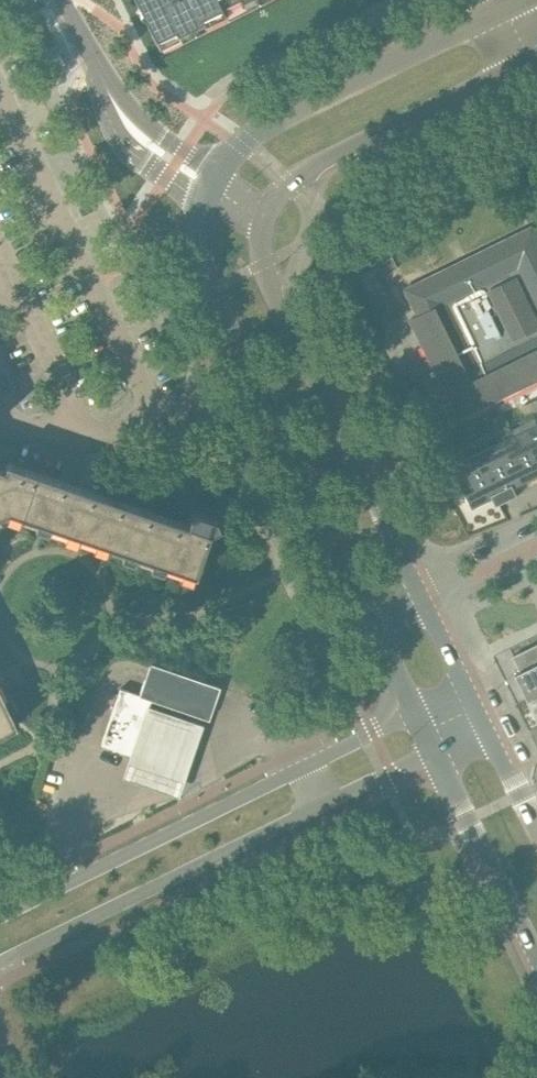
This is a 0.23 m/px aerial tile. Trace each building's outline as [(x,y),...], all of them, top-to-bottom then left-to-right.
[(142,8),(140,12),(146,16),(156,36),(175,27),(177,31),(204,18),(202,14),(230,0),(138,0),(142,8)] [(533,227),(407,289),(421,313),(412,318),(461,417),(536,379),(536,235),(533,227)] [(485,422),(491,435),(511,426),(505,413),(485,422)] [(421,426),(432,449),(445,443),(432,416),(423,421),(421,426)] [(452,465),(473,508),(497,496),(499,502),(519,492),(515,487),(536,477),(536,424),(452,465)] [(9,510),(196,574),(211,530),(220,525),(216,516),(199,510),(191,514),(188,523),(6,461),(3,470),(0,472),(0,514),(9,510)] [(536,696),(536,644),(514,655),(522,671),(518,673),(530,699),(536,696)] [(220,686),(150,663),(139,695),(121,688),(102,744),(133,755),(152,699),(209,719),(220,686)] [(17,725),(0,690),(0,733),(17,725)]
